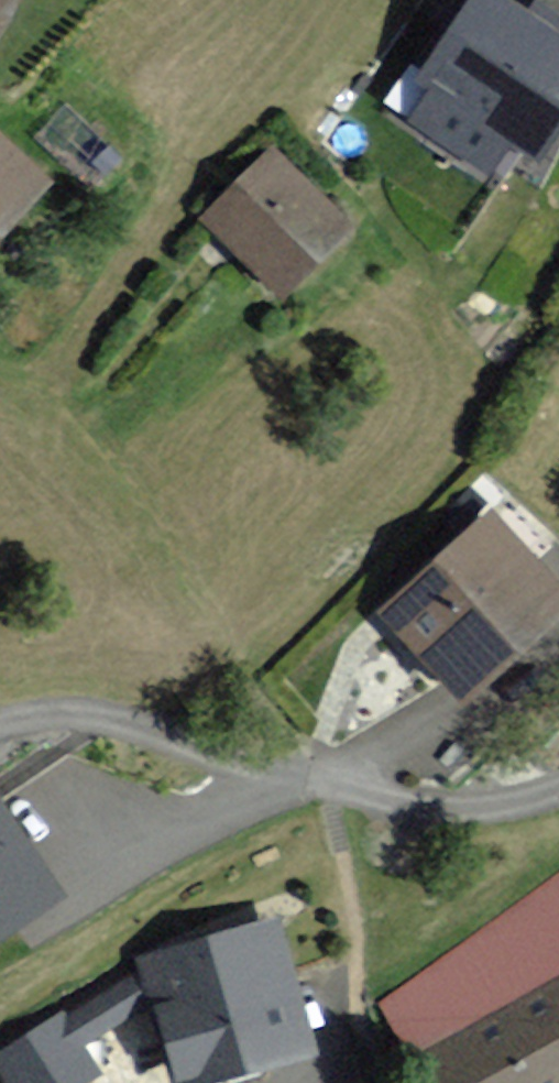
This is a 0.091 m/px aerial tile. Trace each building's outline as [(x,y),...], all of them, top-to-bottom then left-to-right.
[(8,0),(0,0),(0,16),(8,0)] [(507,0),(465,0),(415,79),(428,87),(405,124),(495,181),(519,143),(542,157),(558,129),(558,33),(507,0)] [(0,135),(0,239),(52,182),(0,135)] [(353,224),(272,143),(198,216),(280,297),(353,224)] [(491,515),(387,609),(465,695),(558,610),(558,590),(491,515)] [(0,798),(0,938),(64,896),(0,798)] [(388,1000),(429,1082),(474,1082),(537,1052),(553,1082),(558,1082),(558,879),(388,1000)] [(78,1044),(149,1000),(174,1082),(203,1082),(316,1050),(276,915),(136,956),(141,974),(67,1019),(65,1015),(0,1055),(0,1059),(15,1082),(75,1082),(95,1071),(78,1044)] [(537,1052),(474,1082),(553,1082),(537,1052)]
